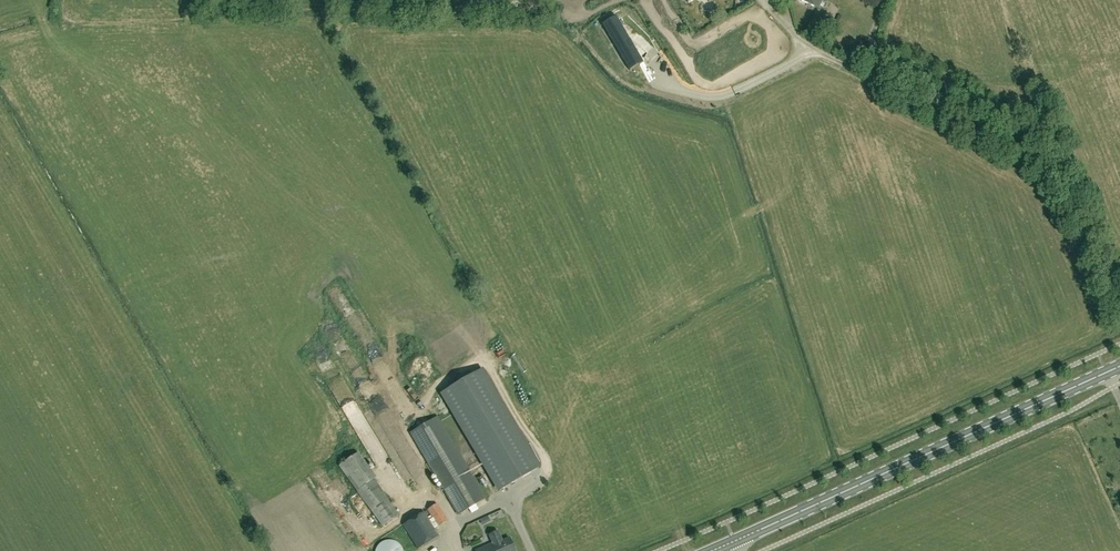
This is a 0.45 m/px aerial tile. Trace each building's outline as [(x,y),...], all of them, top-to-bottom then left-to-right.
[(600,0),(575,0),(581,10),(600,0)] [(603,24),(602,24),(629,70),(630,70),(628,67),(640,60),(642,63),(643,62),(616,16),(615,17),(616,19),(604,26),(603,24)] [(541,467),(483,368),(453,386),(439,394),(498,492),(541,467)] [(485,499),(436,418),(410,433),(459,514),(485,499)] [(398,515),(374,480),(377,477),(360,452),(340,465),(382,526),(398,515)] [(434,529),(447,521),(437,505),(428,510),(433,518),(429,521),(424,512),(403,525),(418,549),(439,536),(434,529)] [(489,536),(492,543),(475,550),(515,550),(509,538),(502,541),(498,532),(489,536)] [(391,543),(388,542),(386,542),(384,542),(381,542),(379,543),(377,545),(375,546),(374,548),(373,550),(398,550),(397,549),(396,547),(395,545),(393,544),(391,543)]
